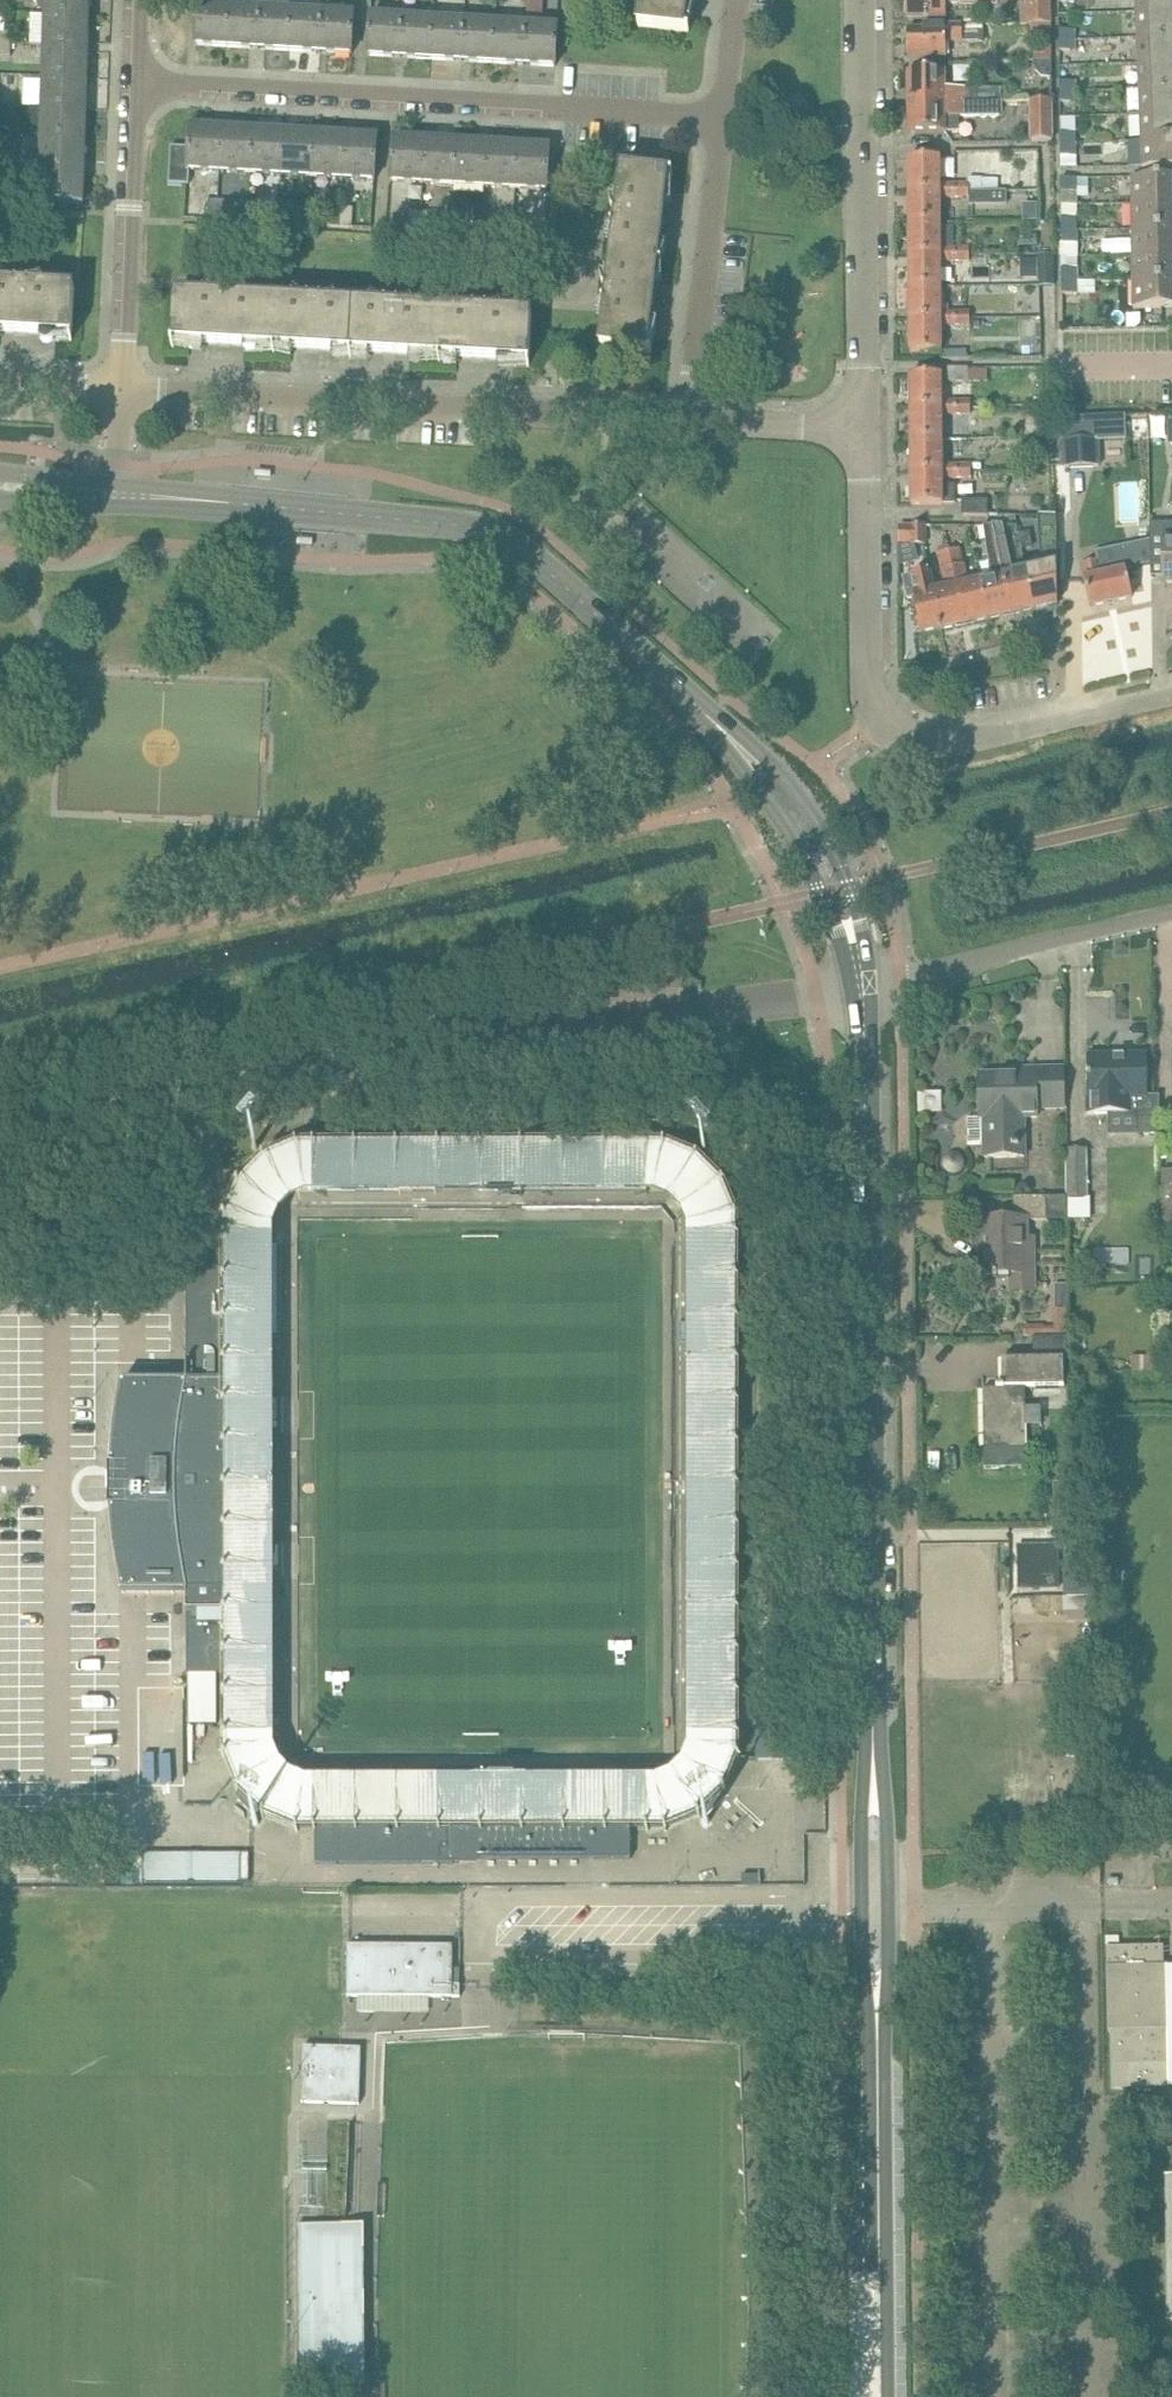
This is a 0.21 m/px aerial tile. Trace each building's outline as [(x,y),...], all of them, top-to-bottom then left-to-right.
[(45,14),(89,15),(90,0),(45,0),(45,14)] [(639,27),(689,33),(689,31),(684,30),(687,0),(642,0),(639,27)] [(907,19),(945,19),(945,5),(978,5),(978,0),(907,0),(907,19)] [(1053,22),(1052,0),(1027,0),(1028,22),(1053,22)] [(1136,11),(1171,10),(1171,0),(1136,0),(1136,11)] [(227,46),(229,6),(198,4),(196,44),(227,46)] [(261,8),(229,6),(227,46),(258,48),(261,8)] [(292,10),(261,8),(258,48),(289,50),(292,10)] [(292,10),(289,50),(320,52),(323,12),(292,10)] [(1136,11),(1137,37),(1171,35),(1171,10),(1136,11)] [(354,14),(323,12),(320,52),(351,54),(354,14)] [(45,14),(44,45),(88,46),(89,15),(45,14)] [(400,57),(402,18),(371,16),(369,55),(400,57)] [(402,18),(400,57),(431,59),(433,20),(402,18)] [(464,21),(433,20),(431,59),(462,61),(464,21)] [(464,21),(462,61),(493,62),(496,23),(464,21)] [(496,23),(493,62),(524,64),(527,25),(496,23)] [(984,24),(963,24),(923,25),(923,29),(908,29),(908,57),(948,57),(947,43),(984,42),(984,24)] [(527,25),(524,64),(555,66),(557,27),(527,25)] [(1060,39),(1075,39),(1075,29),(1060,29),(1060,39)] [(8,46),(9,33),(0,33),(0,46),(8,46)] [(1137,37),(1138,63),(1171,61),(1171,35),(1137,37)] [(1075,39),(1060,39),(1060,50),(1075,49),(1075,39)] [(44,45),(43,76),(87,78),(88,46),(44,45)] [(0,46),(0,59),(8,59),(8,46),(0,46)] [(1050,60),(1034,61),(1034,69),(1042,77),(1050,78),(1050,60)] [(1138,63),(1140,88),(1171,87),(1171,61),(1138,63)] [(998,90),(966,90),(966,87),(945,87),(945,71),(908,72),(908,102),(999,101),(998,90)] [(87,78),(43,76),(42,108),(86,109),(87,78)] [(1075,101),(1075,80),(1060,81),(1061,101),(1075,101)] [(1140,88),(1141,114),(1171,113),(1171,87),(1140,88)] [(1049,136),(1049,98),(1030,98),(1030,136),(1049,136)] [(999,101),(908,102),(909,133),(958,132),(958,116),(999,115),(999,101)] [(42,108),(41,139),(86,140),(86,109),(42,108)] [(1141,114),(1142,140),(1171,139),(1171,113),(1141,114)] [(219,171),(222,128),(191,126),(190,147),(171,146),(169,183),(189,184),(190,170),(219,171)] [(222,128),(219,171),(250,173),(253,129),(222,128)] [(284,131),(253,129),(250,173),(281,175),(284,131)] [(284,131),(281,175),(313,177),(315,133),(284,131)] [(1076,132),(1061,132),(1061,133),(1061,144),(1076,144),(1076,132)] [(315,133),(313,177),(344,179),(346,135),(315,133)] [(377,137),(346,135),(344,179),(375,180),(377,137)] [(423,183),(426,139),(395,137),(392,181),(423,183)] [(86,140),(41,139),(40,170),(85,171),(86,140)] [(426,139),(423,183),(454,185),(457,141),(426,139)] [(1142,140),(1143,166),(1171,165),(1171,139),(1142,140)] [(488,143),(457,141),(454,185),(485,187),(488,143)] [(519,145),(488,143),(485,187),(517,188),(519,145)] [(1076,144),(1061,144),(1061,155),(1061,156),(1076,156),(1076,155),(1076,144)] [(519,145),(517,188),(547,190),(550,146),(519,145)] [(969,189),(969,183),(941,183),(941,158),(909,158),(909,190),(969,189)] [(667,176),(672,177),(672,175),(622,169),(612,259),(657,264),(667,176)] [(85,171),(40,170),(39,201),(84,202),(85,171)] [(1076,190),(1076,176),(1061,176),(1062,190),(1076,190)] [(1171,202),(1171,180),(1171,176),(1132,177),(1132,203),(1171,202)] [(983,177),(969,177),(969,180),(969,183),(969,189),(983,189),(983,177)] [(988,203),(988,189),(983,189),(969,189),(909,190),(909,222),(941,221),(941,196),(969,195),(969,203),(988,203)] [(1062,197),(1062,207),(1077,207),(1077,198),(1062,197)] [(216,228),(217,203),(204,202),(203,227),(216,228)] [(1132,203),(1133,229),(1171,228),(1171,202),(1132,203)] [(229,203),(217,203),(216,228),(245,229),(246,212),(228,211),(229,203)] [(340,234),(341,211),(329,211),(328,234),(340,234)] [(341,211),(340,234),(351,235),(352,212),(341,211)] [(277,231),(278,213),(265,213),(265,230),(277,231)] [(291,214),(278,213),(277,231),(290,232),(291,214)] [(420,238),(421,215),(409,214),(408,238),(420,238)] [(434,216),(421,215),(420,238),(433,239),(434,216)] [(1062,218),(1062,229),(1077,229),(1077,217),(1062,218)] [(545,220),(532,219),(531,241),(544,241),(545,220)] [(941,247),(941,221),(909,222),(909,253),(970,253),(970,246),(941,247)] [(470,225),(469,241),(481,242),(482,225),(470,225)] [(482,225),(481,242),(494,242),(495,226),(482,225)] [(494,242),(512,243),(513,227),(495,226),(494,242)] [(450,240),(469,241),(470,228),(451,227),(450,240)] [(1133,229),(1133,254),(1171,254),(1171,228),(1133,229)] [(1077,229),(1062,229),(1062,241),(1077,241),(1077,229)] [(1077,241),(1062,241),(1062,259),(1077,258),(1077,241)] [(970,259),(970,253),(909,253),(910,286),(942,286),(942,259),(970,259)] [(1133,254),(1133,280),(1171,280),(1171,254),(1133,254)] [(1052,287),(1052,255),(1039,255),(1039,287),(1052,287)] [(657,264),(612,259),(601,348),(651,354),(652,352),(646,352),(648,337),(657,264)] [(1038,260),(1023,260),(1023,279),(1038,279),(1038,260)] [(1077,268),(1062,268),(1062,280),(1077,280),(1077,268)] [(1077,280),(1062,280),(1062,293),(1078,293),(1077,280)] [(1133,280),(1134,307),(1171,306),(1171,280),(1133,280)] [(0,332),(55,335),(70,336),(70,341),(72,341),(75,291),(0,286),(0,332)] [(942,286),(910,286),(910,318),(970,317),(970,311),(942,311),(942,286)] [(262,346),(264,301),(175,296),(172,346),(174,347),(174,341),(262,346)] [(351,351),(354,306),(264,301),(262,346),(351,351)] [(440,356),(443,311),(354,306),(351,351),(440,356)] [(440,356),(458,357),(512,360),(528,361),(527,366),(529,366),(532,316),(443,311),(440,356)] [(970,317),(910,318),(910,351),(942,351),(942,324),(970,324),(970,317)] [(945,369),(945,384),(987,384),(987,372),(967,372),(967,369),(945,369)] [(943,400),(943,375),(910,375),(911,407),(971,407),(971,400),(943,400)] [(971,407),(911,407),(911,439),(943,438),(943,413),(971,413),(971,407)] [(1099,466),(1098,441),(1127,439),(1126,415),(1062,418),(1064,467),(1099,466)] [(1039,421),(1019,421),(1019,435),(1039,435),(1039,421)] [(943,438),(911,439),(911,470),(971,470),(971,464),(943,464),(943,438)] [(1036,466),(1048,466),(1048,443),(1036,443),(1036,466)] [(971,470),(911,470),(911,504),(954,504),(954,483),(943,483),(943,477),(971,477),(971,470)] [(987,515),(987,498),(960,498),(960,515),(987,515)] [(1026,571),(1034,608),(1058,603),(1057,556),(1056,515),(1038,515),(1042,567),(1026,571)] [(1150,523),(1151,564),(1165,564),(1165,583),(1171,583),(1171,523),(1150,523)] [(925,526),(900,525),(900,539),(900,544),(914,544),(925,544),(925,526)] [(1003,525),(992,526),(1012,613),(1034,608),(1026,571),(1014,574),(1003,525)] [(994,579),(980,582),(988,618),(1012,613),(992,526),(983,526),(986,543),(994,579)] [(1098,552),(1100,561),(1082,565),(1085,579),(1085,580),(1090,606),(1132,597),(1121,547),(1098,552)] [(959,548),(949,550),(965,624),(988,618),(980,582),(968,585),(959,548)] [(947,589),(934,592),(942,629),(965,624),(949,550),(939,552),(947,589)] [(908,598),(915,597),(918,614),(917,615),(920,632),(939,628),(940,629),(942,629),(934,592),(930,571),(903,577),(908,598)] [(1088,1057),(1089,1113),(1139,1113),(1139,1133),(1159,1133),(1159,1135),(1160,1135),(1159,1094),(1148,1095),(1147,1056),(1088,1057)] [(980,1117),(968,1117),(968,1142),(984,1142),(985,1156),(1008,1156),(1025,1156),(1024,1117),(1037,1116),(1037,1107),(1064,1107),(1064,1091),(1064,1072),(1063,1068),(1035,1068),(1035,1072),(1035,1074),(979,1075),(980,1117)] [(944,1112),(945,1090),(921,1090),(921,1111),(944,1112)] [(110,1459),(111,1544),(121,1597),(186,1597),(185,1678),(225,1678),(224,1772),(244,1807),(272,1824),(315,1832),(315,1865),(632,1862),(632,1833),(666,1833),(705,1819),(729,1789),(738,1762),(738,1213),(722,1185),(699,1160),(669,1148),(301,1143),(261,1158),(235,1186),(224,1211),(223,1306),(186,1306),(186,1386),(120,1385),(110,1459)] [(1088,1196),(1087,1148),(1068,1148),(1068,1196),(1088,1196)] [(1163,1166),(1163,1224),(1171,1224),(1171,1166),(1163,1166)] [(945,1176),(933,1176),(934,1188),(946,1188),(945,1176)] [(1036,1232),(1027,1232),(1026,1220),(1067,1219),(1067,1195),(1013,1196),(1013,1198),(1016,1198),(1016,1219),(981,1220),(982,1274),(994,1274),(994,1276),(997,1276),(997,1274),(1012,1274),(1012,1289),(1037,1289),(1036,1232)] [(1056,1306),(1067,1306),(1067,1283),(1056,1283),(1056,1306)] [(1068,1335),(1067,1306),(1056,1306),(1056,1326),(1046,1326),(1046,1335),(1068,1335)] [(1164,1357),(1131,1357),(1131,1373),(1164,1373),(1164,1357)] [(997,1389),(983,1389),(984,1449),(985,1469),(1026,1469),(1026,1448),(1025,1387),(1064,1386),(1063,1359),(1028,1359),(1004,1360),(1005,1386),(997,1387),(997,1389)] [(1055,1507),(1055,1522),(1071,1522),(1071,1506),(1055,1507)] [(1095,1609),(1094,1563),(1066,1563),(1066,1542),(1016,1543),(1017,1587),(1067,1586),(1068,1610),(1095,1609)] [(249,1880),(249,1852),(159,1853),(159,1881),(249,1880)] [(348,1996),(460,1997),(461,1984),(453,1984),(453,1945),(348,1945),(348,1996)] [(1164,1945),(1120,1946),(1107,1946),(1108,1989),(1111,1989),(1112,2064),(1130,2064),(1131,2088),(1170,2087),(1167,1966),(1165,1966),(1164,1945)] [(772,1992),(783,1992),(784,1980),(772,1980),(772,1992)] [(302,2102),(360,2104),(362,2048),(304,2046),(302,2102)] [(1164,2322),(1171,2322),(1171,2173),(1163,2173),(1164,2322)] [(345,2386),(344,2225),(299,2225),(300,2386),(345,2386)]
